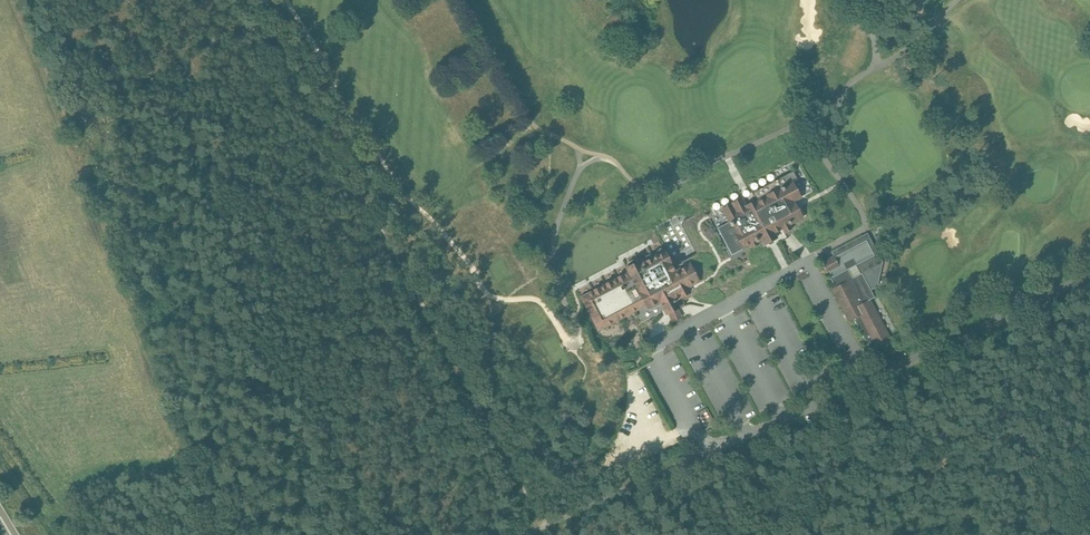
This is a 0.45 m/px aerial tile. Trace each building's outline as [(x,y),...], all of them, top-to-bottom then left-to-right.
[(908,2),(916,17),(923,13),(916,0),(911,0),(908,2)] [(727,223),(717,203),(686,219),(686,220),(683,221),(682,222),(682,223),(682,224),(682,225),(697,253),(673,266),(665,252),(665,250),(664,250),(664,249),(663,248),(662,248),(661,248),(660,248),(659,248),(658,250),(658,251),(638,261),(637,260),(634,259),(628,263),(627,266),(627,267),(626,267),(628,271),(580,297),(598,331),(646,306),(647,308),(648,307),(650,310),(661,304),(666,314),(679,308),(680,308),(681,308),(683,307),(684,307),(684,306),(684,305),(684,304),(684,303),(684,302),(683,301),(693,296),(700,292),(702,295),(727,282),(723,274),(747,262),(745,258),(814,221),(793,181),(726,217),(729,222),(727,223)] [(854,319),(869,349),(875,347),(876,349),(892,341),(870,300),(875,297),(862,273),(853,278),(848,269),(874,255),(866,240),(835,257),(834,256),(822,262),(827,273),(830,272),(832,276),(830,277),(835,287),(832,289),(849,322),(854,319)]
